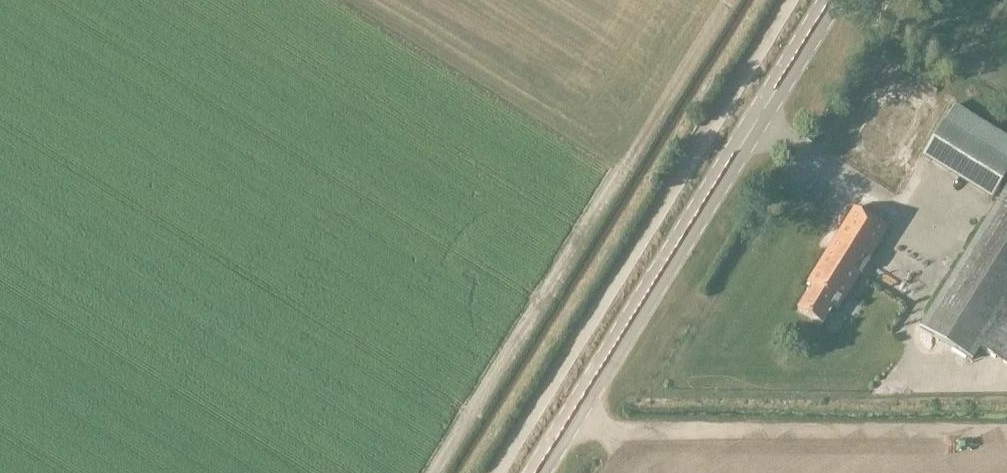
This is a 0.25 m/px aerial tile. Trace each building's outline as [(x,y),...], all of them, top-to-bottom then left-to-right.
[(917,152),(992,199),(1006,175),(1006,137),(949,101),(917,152)] [(911,164),(891,206),(903,212),(924,170),(911,164)] [(921,329),(970,359),(979,344),(1006,360),(1006,359),(1006,189),(921,329)] [(837,311),(887,228),(853,207),(806,283),(811,286),(797,310),(821,325),(832,308),(837,311)]
